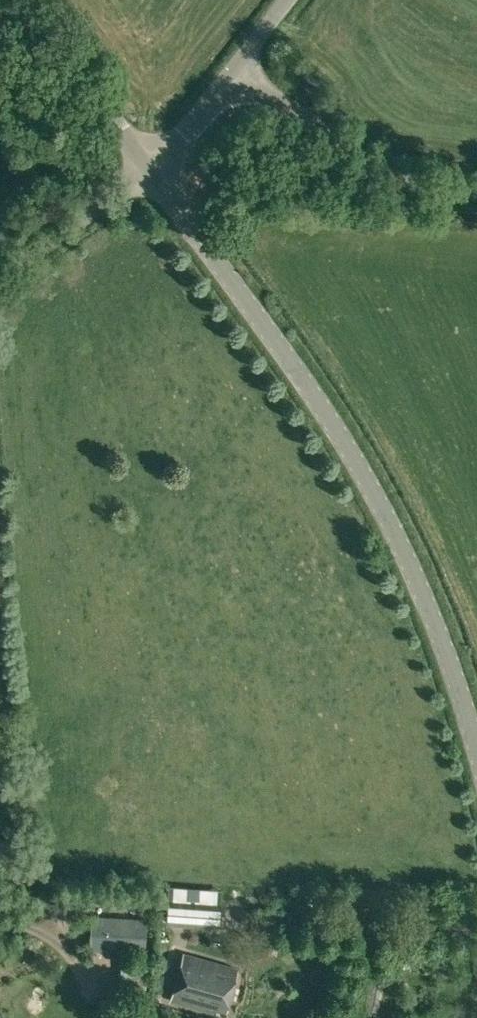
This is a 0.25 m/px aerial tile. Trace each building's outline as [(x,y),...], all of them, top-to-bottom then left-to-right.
[(209,902),(168,899),(167,921),(208,924),(209,902)] [(88,949),(145,951),(146,918),(90,916),(88,949)] [(169,1000),(224,1016),(238,968),(183,952),(169,1000)]
